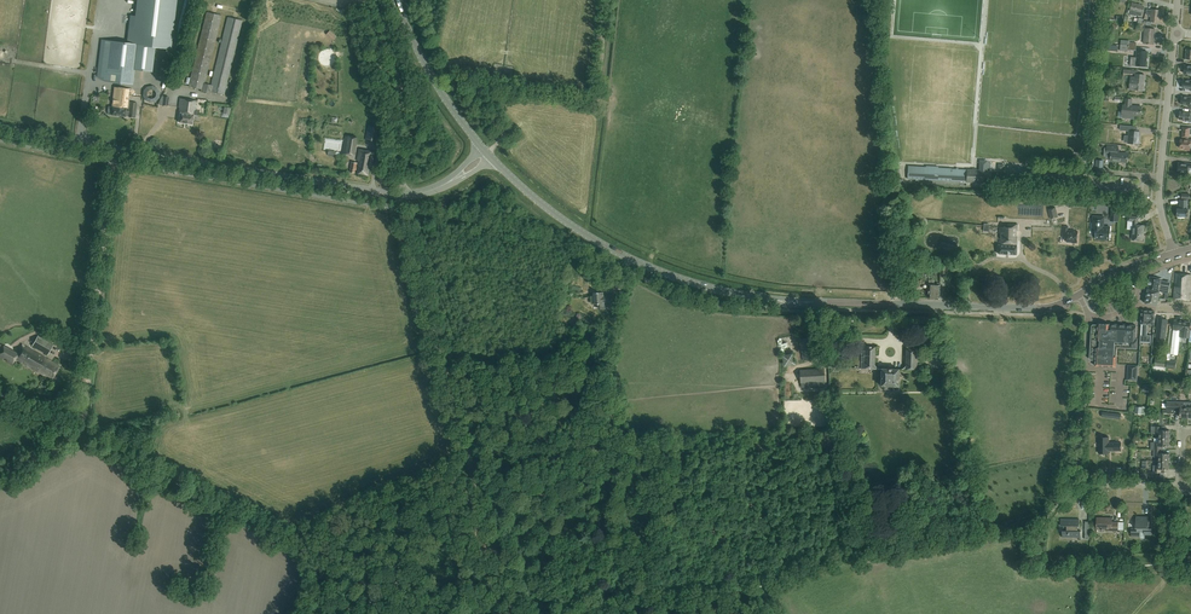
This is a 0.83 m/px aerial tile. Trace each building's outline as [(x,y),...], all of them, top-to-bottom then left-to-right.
[(105,41),(100,77),(103,77),(103,80),(132,84),(134,69),(151,71),(154,46),(170,48),(175,0),(138,0),(135,27),(130,26),(127,44),(105,41)] [(1137,16),(1137,14),(1142,16),(1144,7),(1132,3),(1131,10),(1130,14),(1137,16)] [(1146,15),(1148,15),(1152,15),(1151,21),(1159,22),(1161,10),(1152,10),(1147,9),(1146,15)] [(189,86),(201,90),(200,92),(210,94),(210,92),(224,95),(242,20),(228,17),(211,85),(204,83),(221,15),(207,12),(189,86)] [(1154,44),(1156,29),(1146,28),(1144,43),(1154,44)] [(1146,67),(1147,52),(1137,51),(1136,66),(1146,67)] [(1136,74),(1136,77),(1130,76),(1129,90),(1134,90),(1144,91),(1145,75),(1138,75),(1139,70),(1124,69),(1123,73),(1136,74)] [(126,111),(128,90),(114,88),(112,105),(111,115),(126,117),(126,116),(128,117),(135,118),(137,103),(130,102),(129,111),(126,111)] [(1182,96),(1181,104),(1190,105),(1190,104),(1190,97),(1182,96)] [(179,122),(192,124),(194,115),(197,115),(198,111),(196,110),(197,102),(180,99),(179,107),(181,107),(179,122)] [(1141,116),(1142,107),(1132,106),(1133,100),(1125,99),(1125,105),(1123,105),(1122,118),(1135,119),(1135,116),(1141,116)] [(1190,113),(1181,111),(1180,119),(1190,120),(1190,122),(1190,113)] [(366,140),(376,141),(378,127),(368,125),(366,140)] [(1190,128),(1184,127),(1183,136),(1183,139),(1181,139),(1180,148),(1186,148),(1186,150),(1190,150),(1190,145),(1190,139),(1188,139),(1188,137),(1189,137),(1190,134),(1190,128)] [(1139,144),(1140,132),(1130,131),(1129,143),(1139,144)] [(346,136),(343,153),(354,155),(357,138),(346,136)] [(1119,150),(1118,150),(1118,147),(1107,146),(1106,153),(1111,153),(1110,161),(1127,163),(1128,154),(1119,153),(1119,150)] [(357,173),(368,175),(370,166),(372,166),(375,152),(359,150),(358,160),(359,161),(357,173)] [(989,168),(998,168),(998,159),(989,160),(989,168)] [(1185,162),(1184,164),(1178,163),(1178,171),(1188,172),(1188,167),(1190,167),(1190,163),(1185,162)] [(991,171),(967,169),(967,170),(951,169),(951,168),(908,166),(907,178),(951,181),(966,182),(990,183),(991,171)] [(1188,216),(1189,209),(1188,209),(1188,200),(1181,200),(1181,205),(1182,205),(1182,208),(1178,208),(1177,215),(1188,216)] [(1110,222),(1119,222),(1119,207),(1111,206),(1110,222)] [(1056,207),(1049,209),(1051,218),(1058,217),(1056,207)] [(1093,216),(1092,234),(1096,234),(1096,240),(1110,241),(1111,227),(1104,227),(1105,217),(1093,216)] [(1144,232),(1144,225),(1138,225),(1138,217),(1128,216),(1128,221),(1133,221),(1132,229),(1133,229),(1132,239),(1143,240),(1143,232),(1144,232)] [(1016,245),(1017,236),(1016,236),(1016,231),(1017,231),(1017,224),(1007,223),(1007,227),(999,227),(999,233),(1000,233),(1000,238),(999,238),(999,244),(998,244),(998,254),(1016,254),(1017,245),(1016,245)] [(1077,243),(1078,231),(1074,231),(1075,229),(1068,229),(1068,226),(1063,226),(1062,239),(1067,239),(1067,242),(1072,242),(1072,243),(1076,243),(1077,243)] [(935,268),(935,266),(925,265),(925,267),(920,267),(920,273),(930,274),(930,268),(935,268)] [(935,266),(935,268),(940,268),(940,274),(945,274),(946,266),(935,266)] [(1190,277),(1190,274),(1176,273),(1174,299),(1190,300),(1190,277)] [(1145,303),(1157,305),(1160,291),(1162,278),(1150,276),(1145,303)] [(936,282),(936,285),(934,285),(934,279),(930,279),(930,280),(929,280),(929,285),(928,297),(940,298),(940,282),(936,282)] [(605,303),(612,303),(612,295),(603,296),(603,292),(594,293),(594,297),(594,303),(594,304),(598,304),(598,309),(606,309),(605,303)] [(1141,342),(1151,342),(1152,335),(1147,335),(1148,324),(1154,324),(1155,311),(1142,310),(1141,342)] [(1166,334),(1167,320),(1159,319),(1157,337),(1163,338),(1163,333),(1166,334)] [(1190,335),(1190,330),(1190,322),(1175,320),(1171,354),(1178,355),(1180,337),(1182,337),(1183,334),(1190,335)] [(1136,338),(1136,325),(1098,324),(1092,324),(1090,359),(1091,360),(1096,360),(1095,366),(1116,367),(1117,347),(1138,348),(1138,338),(1136,338)] [(185,354),(186,361),(193,360),(189,335),(182,336),(184,348),(178,349),(179,355),(185,354)] [(53,345),(38,336),(32,346),(48,355),(53,345)] [(800,339),(804,360),(819,357),(815,336),(800,339)] [(12,365),(16,359),(44,375),(45,374),(53,379),(60,366),(48,358),(48,359),(22,344),(16,353),(0,344),(0,358),(12,365)] [(875,369),(876,347),(862,346),(861,368),(875,369)] [(906,348),(905,370),(919,371),(920,349),(906,348)] [(793,353),(782,355),(784,366),(796,364),(793,353)] [(1165,367),(1166,360),(1156,359),(1155,366),(1165,367)] [(1176,361),(1167,360),(1166,367),(1175,368),(1176,361)] [(1129,365),(1128,365),(1128,366),(1127,379),(1127,380),(1128,380),(1134,380),(1135,376),(1137,376),(1137,375),(1138,366),(1138,365),(1137,365),(1137,366),(1129,365)] [(825,378),(824,367),(800,370),(801,383),(801,388),(825,386),(825,382),(825,378)] [(881,368),(881,386),(898,387),(899,369),(881,368)] [(1188,417),(1188,402),(1184,402),(1167,401),(1167,409),(1163,409),(1163,412),(1167,413),(1173,413),(1174,409),(1180,409),(1180,417),(1188,417)] [(1159,438),(1170,438),(1170,430),(1162,430),(1162,426),(1155,426),(1154,433),(1159,433),(1159,438)] [(1109,437),(1099,437),(1099,453),(1109,453),(1109,450),(1121,450),(1121,443),(1109,442),(1109,437)] [(1154,449),(1162,449),(1162,446),(1170,446),(1170,438),(1159,438),(1159,442),(1157,442),(1157,445),(1154,445),(1154,449)] [(1159,461),(1169,461),(1170,454),(1162,454),(1162,449),(1154,449),(1154,456),(1159,457),(1159,461)] [(1169,461),(1159,461),(1159,465),(1154,465),(1154,472),(1161,473),(1161,469),(1169,469),(1169,466),(1171,466),(1171,462),(1169,462),(1169,461)] [(1119,530),(1119,522),(1111,522),(1111,518),(1097,517),(1097,530),(1119,530)] [(1152,535),(1153,528),(1149,528),(1150,517),(1137,517),(1136,528),(1131,528),(1131,537),(1140,537),(1140,532),(1145,532),(1145,535),(1152,535)] [(1081,541),(1082,531),(1077,531),(1078,526),(1080,526),(1080,519),(1061,519),(1061,526),(1065,526),(1065,531),(1063,531),(1063,537),(1079,537),(1079,541),(1081,541)]
